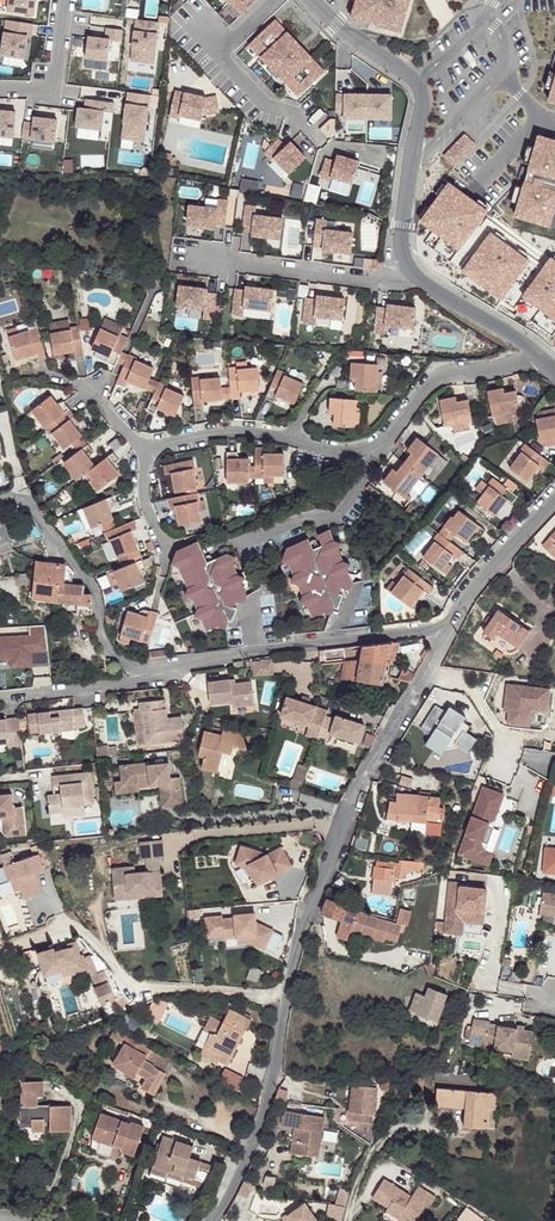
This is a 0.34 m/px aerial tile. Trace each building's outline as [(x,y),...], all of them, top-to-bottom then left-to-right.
[(10,10),(35,13),(37,0),(11,0),(10,10)] [(227,1),(240,14),(254,0),(228,0),(227,1)] [(351,17),(400,32),(410,0),(356,0),(351,17)] [(25,58),(28,36),(32,36),(34,24),(7,19),(2,54),(25,58)] [(153,63),(159,22),(137,19),(131,60),(153,63)] [(323,71),(273,19),(247,44),(269,67),(274,61),(281,68),(275,73),(276,74),(281,69),(290,77),(284,83),(297,96),(323,71)] [(108,59),(111,39),(122,41),(123,29),(107,27),(106,38),(88,35),(86,56),(108,59)] [(281,68),(274,61),(269,67),(275,73),(281,68)] [(290,77),(281,69),(276,74),(284,83),(290,77)] [(554,70),(554,74),(549,91),(545,103),(554,106),(554,69),(554,70)] [(541,89),(549,91),(554,74),(546,72),(541,89)] [(218,111),(215,95),(205,97),(174,90),(169,112),(179,114),(200,119),(201,114),(218,111)] [(151,95),(129,93),(123,138),(145,141),(151,95)] [(390,95),(335,94),(334,112),(343,112),(343,118),(389,119),(390,95)] [(91,108),(93,98),(86,97),(84,107),(91,108)] [(101,128),(104,110),(112,112),(114,101),(93,98),(91,108),(84,107),(78,106),(76,125),(101,128)] [(15,107),(0,105),(0,131),(12,133),(15,107)] [(54,137),(57,116),(34,113),(33,118),(24,117),(21,133),(54,137)] [(445,152),(454,161),(474,142),(464,132),(445,152)] [(535,137),(532,149),(527,166),(525,172),(521,185),(520,189),(515,206),(511,217),(545,228),(549,216),(554,199),(554,195),(554,143),(535,137)] [(288,173),(304,158),(288,141),(284,146),(277,138),(262,152),(270,160),(272,157),(288,173)] [(519,164),(527,166),(532,149),(524,147),(519,164)] [(172,164),(173,157),(168,156),(168,152),(161,151),(160,163),(172,164)] [(351,183),(358,161),(336,155),(334,161),(324,158),(318,176),(329,180),(330,176),(351,183)] [(513,183),(521,185),(525,172),(517,169),(513,183)] [(255,191),(256,182),(240,179),(238,188),(255,191)] [(507,204),(515,206),(520,189),(512,187),(507,204)] [(226,221),(228,201),(218,199),(217,208),(189,205),(186,226),(215,229),(216,220),(226,221)] [(280,239),(283,218),(255,215),(256,206),(246,204),(243,225),(253,226),(252,236),(280,239)] [(351,254),(353,233),(326,230),(327,221),(316,219),(314,240),(324,241),(323,247),(323,250),(351,254)] [(82,274),(74,273),(73,280),(81,281),(82,274)] [(214,320),(217,300),(207,298),(207,292),(208,289),(179,286),(177,307),(205,310),(204,319),(214,320)] [(271,311),(274,290),(246,286),(245,290),(245,296),(235,294),(232,315),(243,316),(244,307),(271,311)] [(342,320),(345,299),(317,295),(317,299),(316,305),(306,303),(303,324),(314,325),(315,316),(342,320)] [(414,328),(416,308),(388,304),(388,308),(387,313),(377,312),(374,333),(385,334),(386,325),(414,328)] [(68,320),(49,323),(51,333),(70,330),(70,328),(68,320)] [(124,328),(106,320),(102,330),(120,337),(121,335),(124,328)] [(70,330),(51,333),(54,354),(74,351),(75,358),(84,356),(79,327),(70,328),(70,330)] [(16,328),(7,331),(8,337),(18,334),(16,328)] [(18,334),(8,337),(15,360),(31,355),(33,362),(45,359),(37,329),(18,334)] [(121,352),(128,338),(121,335),(120,337),(102,330),(93,349),(98,351),(109,356),(107,362),(115,366),(117,362),(121,352)] [(109,356),(98,351),(96,357),(107,362),(109,356)] [(364,353),(346,351),(346,359),(363,360),(364,353)] [(124,365),(129,355),(121,352),(117,362),(124,365)] [(150,378),(154,369),(136,361),(137,359),(129,355),(124,365),(117,383),(124,386),(127,381),(145,389),(150,378)] [(246,361),(237,362),(237,368),(238,370),(247,369),(246,361)] [(379,365),(352,363),(350,379),(356,379),(355,391),(377,392),(377,389),(378,373),(383,373),(387,374),(387,362),(379,362),(379,365)] [(259,390),(257,368),(247,369),(238,370),(237,368),(228,368),(230,387),(231,399),(240,398),(239,392),(259,390)] [(286,374),(278,370),(266,398),(274,402),(277,396),(294,404),(303,384),(285,376),(286,374)] [(154,393),(159,382),(150,378),(145,389),(154,393)] [(222,400),(221,388),(220,378),(201,380),(200,378),(191,378),(194,409),(203,408),(202,401),(222,400)] [(176,417),(185,397),(166,388),(168,385),(159,382),(154,393),(147,410),(155,414),(157,408),(176,417)] [(231,399),(230,387),(221,388),(222,400),(231,399)] [(503,388),(487,391),(492,417),(500,415),(516,412),(526,410),(524,399),(518,400),(516,391),(504,393),(503,388)] [(51,396),(32,410),(46,428),(70,409),(63,401),(58,406),(51,396)] [(456,397),(440,400),(445,426),(453,424),(468,421),(472,420),(468,400),(457,402),(456,397)] [(357,400),(331,398),(330,414),(335,415),(334,426),(354,428),(355,424),(356,408),(357,400)] [(82,436),(70,420),(75,417),(70,409),(46,428),(51,435),(53,434),(65,450),(73,443),(81,436),(82,436)] [(554,413),(553,409),(537,412),(537,419),(541,441),(554,438),(554,413)] [(516,412),(500,415),(501,421),(517,417),(516,412)] [(106,421),(100,413),(95,417),(101,425),(106,421)] [(468,421),(453,424),(454,432),(470,428),(468,421)] [(88,445),(81,436),(73,443),(79,451),(88,445)] [(412,454),(405,463),(421,476),(438,454),(417,438),(407,451),(412,454)] [(541,441),(544,446),(554,444),(554,438),(541,441)] [(533,450),(529,447),(525,444),(520,451),(522,453),(510,468),(527,482),(539,466),(544,470),(550,462),(539,454),(533,450)] [(542,449),(537,444),(533,450),(539,454),(542,449)] [(87,472),(96,466),(89,457),(94,453),(88,445),(79,451),(64,463),(77,480),(85,474),(87,472)] [(264,448),(255,448),(256,478),(264,478),(264,476),(275,476),(284,476),(284,454),(264,454),(264,448)] [(238,453),(228,452),(228,483),(250,483),(249,459),(238,459),(238,453)] [(98,491),(119,475),(115,469),(112,466),(116,463),(119,460),(112,453),(96,466),(87,472),(93,480),(91,481),(98,491)] [(193,459),(163,466),(165,475),(172,473),(176,493),(197,488),(193,469),(195,468),(193,459)] [(394,469),(384,482),(404,498),(421,476),(405,463),(398,472),(394,469)] [(503,485),(494,478),(488,485),(490,486),(483,495),(478,502),(495,515),(507,499),(512,503),(518,496),(513,493),(503,485)] [(518,487),(508,479),(503,485),(513,493),(518,487)] [(383,490),(371,481),(368,485),(380,494),(383,490)] [(483,481),(476,489),(483,495),(490,486),(488,485),(483,481)] [(197,493),(167,499),(169,508),(176,507),(180,526),(200,522),(198,512),(196,503),(199,502),(197,493)] [(113,497),(79,510),(87,531),(97,527),(114,520),(110,509),(117,506),(113,497)] [(199,502),(196,503),(198,512),(205,510),(203,501),(199,502)] [(486,530),(459,510),(454,517),(452,515),(444,525),(456,534),(467,542),(469,539),(474,533),(480,537),(486,530)] [(114,520),(97,527),(101,535),(105,533),(118,528),(114,520)] [(8,535),(17,532),(14,521),(5,524),(8,535)] [(111,541),(119,559),(138,551),(131,532),(137,530),(134,521),(118,528),(105,533),(109,542),(111,541)] [(12,549),(8,535),(5,524),(0,525),(0,552),(12,549)] [(456,534),(444,525),(438,533),(439,534),(450,542),(456,534)] [(314,550),(308,539),(286,548),(282,562),(289,566),(293,575),(291,583),(298,586),(303,596),(300,604),(308,607),(312,617),(322,614),(331,616),(334,608),(339,594),(342,588),(349,591),(353,583),(348,572),(351,565),(344,562),(339,551),(342,544),(334,540),(330,530),(318,535),(323,546),(320,553),(314,550)] [(450,542),(439,534),(434,541),(436,543),(424,558),(441,571),(447,563),(453,556),(458,560),(464,552),(450,542)] [(543,544),(554,556),(554,545),(554,543),(554,542),(554,540),(551,536),(543,544)] [(72,537),(67,541),(69,545),(75,540),(72,537)] [(177,551),(171,565),(179,569),(188,589),(185,597),(192,599),(197,610),(194,618),(202,620),(206,631),(217,627),(225,629),(228,621),(233,608),(236,602),(244,604),(247,596),(242,585),(245,578),(238,575),(233,565),(236,557),(227,554),(217,558),(214,566),(208,563),(198,541),(177,551)] [(155,550),(152,542),(146,544),(149,552),(154,550),(155,550)] [(138,551),(119,559),(121,563),(140,556),(138,551)] [(123,569),(114,572),(119,584),(122,592),(144,583),(140,575),(144,574),(143,571),(146,570),(142,561),(140,556),(121,563),(123,569)] [(149,558),(142,561),(146,570),(152,567),(149,558)] [(422,560),(418,564),(423,568),(427,564),(422,560)] [(84,586),(63,584),(64,582),(71,582),(72,576),(64,575),(65,564),(37,562),(33,599),(92,607),(90,595),(89,595),(84,594),(84,591),(84,586)] [(452,567),(447,563),(441,571),(446,575),(452,567)] [(434,588),(409,569),(398,584),(391,592),(412,608),(421,596),(424,591),(429,595),(434,588)] [(114,572),(107,575),(112,587),(119,584),(114,572)] [(392,581),(386,589),(391,592),(398,584),(392,581)] [(339,594),(334,608),(337,609),(343,595),(339,594)] [(233,608),(228,621),(232,623),(237,609),(233,608)] [(499,609),(492,618),(489,623),(484,631),(494,638),(497,633),(518,648),(530,631),(499,609)] [(149,644),(158,614),(146,611),(144,617),(138,615),(128,612),(121,635),(131,638),(149,644)] [(113,615),(106,616),(107,627),(114,626),(113,615)] [(50,626),(32,627),(33,636),(0,638),(0,660),(14,659),(15,668),(35,667),(34,652),(51,651),(50,626)] [(131,638),(121,635),(119,641),(129,644),(131,638)] [(400,643),(390,644),(388,654),(397,656),(400,643)] [(390,644),(365,646),(362,662),(346,662),(343,679),(383,685),(386,664),(388,654),(390,644)] [(504,654),(497,649),(494,653),(501,658),(504,654)] [(168,650),(149,653),(150,659),(168,657),(168,650)] [(261,662),(254,662),(254,676),(273,676),(273,660),(261,661),(261,662)] [(404,670),(398,680),(412,683),(416,677),(404,670)] [(230,680),(208,683),(210,705),(232,703),(233,707),(254,705),(251,682),(235,684),(231,685),(230,680)] [(529,726),(531,709),(547,711),(550,688),(507,683),(505,706),(509,707),(508,711),(507,723),(529,726)] [(303,697),(301,702),(308,705),(310,699),(303,697)] [(301,702),(288,698),(281,717),(306,725),(321,730),(325,717),(327,711),(308,705),(301,702)] [(140,712),(134,712),(138,745),(184,740),(182,718),(172,719),(172,725),(168,725),(167,719),(165,700),(139,703),(140,712)] [(478,737),(467,731),(471,725),(464,720),(466,715),(461,712),(459,716),(452,712),(454,708),(450,705),(445,713),(443,712),(445,710),(436,704),(421,728),(430,734),(431,732),(433,734),(427,744),(443,754),(446,748),(459,745),(469,751),(478,737)] [(38,714),(28,715),(29,733),(40,732),(40,734),(74,731),(74,729),(84,728),(83,709),(47,713),(47,719),(39,720),(38,714)] [(545,724),(547,711),(531,709),(529,726),(542,727),(545,724)] [(335,720),(325,717),(321,730),(319,737),(328,740),(330,734),(359,744),(365,725),(336,716),(335,720)] [(18,717),(0,720),(0,743),(7,742),(8,745),(21,744),(18,717)] [(321,730),(306,725),(303,735),(318,740),(319,737),(321,730)] [(250,735),(218,728),(217,734),(208,732),(205,731),(198,756),(206,758),(203,770),(216,773),(221,752),(232,754),(233,745),(247,748),(250,735)] [(376,739),(368,735),(365,744),(372,746),(376,739)] [(108,747),(97,749),(98,760),(118,757),(116,748),(108,749),(108,747)] [(148,763),(120,766),(121,781),(122,786),(138,784),(138,788),(160,786),(162,808),(183,806),(180,777),(170,778),(169,763),(148,766),(148,763)] [(308,767),(300,764),(295,780),(303,783),(308,767)] [(91,773),(52,777),(54,786),(62,786),(63,794),(55,795),(49,796),(51,813),(64,812),(64,807),(85,805),(94,804),(91,773)] [(295,780),(293,779),(291,787),(300,790),(303,783),(295,780)] [(122,786),(121,781),(114,782),(115,794),(138,792),(138,788),(138,784),(122,786)] [(62,786),(54,786),(55,795),(63,794),(62,786)] [(494,820),(498,809),(503,795),(483,787),(459,854),(479,861),(483,850),(477,839),(477,838),(483,823),(484,820),(494,820)] [(419,794),(415,794),(397,792),(395,802),(390,801),(387,816),(396,818),(412,820),(413,808),(418,808),(419,795),(419,794)] [(0,796),(0,817),(4,817),(5,826),(15,825),(16,835),(26,834),(23,807),(14,808),(13,795),(0,796)] [(441,797),(419,795),(418,808),(413,808),(412,820),(442,824),(444,807),(439,806),(441,797)] [(85,805),(64,807),(64,812),(64,816),(86,813),(85,805)] [(442,824),(412,820),(411,831),(441,835),(442,824)] [(484,840),(489,825),(483,823),(477,838),(484,840)] [(15,825),(5,826),(6,836),(16,835),(15,825)] [(164,859),(162,840),(140,842),(142,861),(146,860),(159,859),(164,859)] [(292,867),(282,847),(268,854),(242,845),(237,861),(248,864),(258,884),(272,877),(270,875),(276,872),(278,874),(292,867)] [(545,847),(543,873),(554,874),(554,848),(545,847)] [(487,864),(491,853),(483,850),(479,861),(487,864)] [(39,854),(4,865),(9,881),(12,880),(18,878),(22,889),(25,899),(42,893),(37,878),(34,879),(32,873),(35,872),(44,869),(39,854)] [(160,871),(159,859),(146,860),(148,872),(160,871)] [(376,865),(374,865),(373,878),(374,878),(372,893),(391,895),(393,881),(394,881),(395,876),(406,877),(407,870),(420,871),(420,868),(423,869),(424,862),(400,859),(399,862),(389,861),(389,862),(376,861),(376,865)] [(253,875),(248,864),(237,861),(235,864),(245,867),(250,876),(253,875)] [(162,890),(160,871),(148,872),(135,873),(131,874),(130,867),(112,869),(115,900),(130,899),(129,893),(162,890)] [(355,882),(337,875),(333,884),(351,892),(355,882)] [(18,878),(12,880),(15,891),(22,889),(18,878)] [(483,923),(486,893),(460,890),(460,888),(460,882),(449,880),(446,919),(463,921),(483,923)] [(163,896),(162,890),(129,893),(130,899),(163,896)] [(543,893),(540,910),(554,912),(554,895),(543,893)] [(358,911),(329,899),(323,914),(342,921),(339,928),(350,931),(383,942),(384,938),(396,941),(400,926),(357,912),(358,911)] [(408,915),(409,910),(400,908),(397,923),(408,926),(410,915),(408,915)] [(274,931),(257,923),(253,923),(252,914),(236,915),(236,918),(224,919),(224,916),(207,918),(209,937),(225,935),(225,938),(241,937),(247,937),(248,941),(265,949),(274,931)] [(462,932),(463,921),(446,919),(445,930),(462,932)] [(350,931),(339,928),(336,936),(347,940),(350,931)] [(54,947),(38,952),(49,993),(50,992),(60,990),(59,988),(61,988),(62,985),(63,983),(64,982),(66,981),(67,981),(70,984),(74,983),(71,973),(87,969),(86,968),(88,967),(97,988),(95,989),(103,1005),(115,999),(103,971),(97,973),(89,956),(83,958),(82,954),(79,955),(75,941),(67,944),(68,947),(55,951),(54,947)] [(431,961),(425,965),(430,975),(432,975),(435,971),(431,961)] [(447,994),(428,987),(425,995),(416,992),(410,1010),(418,1013),(418,1014),(437,1021),(447,994)] [(71,1029),(60,990),(50,992),(61,1032),(71,1029)] [(479,995),(469,993),(467,1002),(477,1004),(479,995)] [(231,1007),(224,1022),(210,1015),(204,1027),(211,1030),(200,1052),(219,1061),(220,1058),(229,1062),(251,1017),(231,1007)] [(142,1021),(133,1016),(128,1027),(136,1031),(142,1021)] [(474,1019),(470,1040),(469,1044),(486,1047),(486,1044),(495,1045),(494,1048),(530,1054),(534,1032),(490,1024),(490,1021),(474,1019)] [(171,1060),(115,1028),(110,1037),(124,1045),(113,1064),(127,1072),(136,1070),(148,1077),(143,1087),(156,1093),(167,1072),(165,1071),(171,1060)] [(530,1054),(494,1048),(493,1054),(529,1060),(530,1054)] [(244,1077),(225,1068),(218,1081),(237,1090),(244,1077)] [(474,1075),(435,1073),(434,1081),(474,1083),(474,1075)] [(381,1090),(388,1090),(390,1077),(382,1078),(381,1090)] [(44,1081),(22,1082),(22,1122),(33,1122),(33,1131),(45,1131),(45,1119),(51,1119),(51,1131),(71,1131),(71,1106),(38,1106),(38,1097),(44,1097),(44,1081)] [(348,1119),(373,1122),(377,1088),(353,1085),(348,1119)] [(275,1100),(285,1101),(288,1091),(279,1088),(275,1100)] [(495,1107),(496,1092),(437,1088),(436,1105),(465,1107),(465,1105),(473,1105),(472,1127),(488,1128),(489,1106),(495,1107)] [(464,1126),(472,1127),(473,1105),(465,1105),(465,1107),(464,1126)] [(291,1153),(318,1157),(324,1117),(284,1110),(282,1125),(295,1127),(299,1128),(297,1141),(293,1140),(291,1153)] [(131,1123),(101,1112),(93,1137),(102,1140),(114,1144),(115,1143),(123,1146),(122,1149),(136,1153),(145,1125),(132,1121),(131,1123)] [(175,1144),(162,1139),(160,1146),(173,1151),(175,1144)] [(114,1144),(102,1140),(99,1147),(120,1154),(122,1149),(123,1146),(115,1143),(114,1144)] [(194,1147),(176,1141),(175,1144),(173,1151),(160,1146),(154,1164),(173,1171),(176,1164),(186,1168),(183,1175),(195,1179),(201,1161),(190,1157),(194,1147)] [(173,1171),(154,1164),(151,1172),(164,1177),(165,1174),(202,1187),(211,1164),(201,1161),(195,1179),(183,1175),(186,1168),(176,1164),(173,1171)] [(137,1176),(133,1175),(129,1187),(133,1189),(137,1176)] [(275,1185),(276,1177),(266,1176),(263,1184),(275,1185)] [(436,1197),(418,1186),(412,1196),(407,1193),(405,1196),(397,1191),(399,1188),(384,1179),(372,1198),(388,1207),(386,1211),(399,1219),(402,1213),(415,1220),(416,1220),(428,1202),(431,1205),(436,1197)] [(254,1184),(244,1180),(238,1192),(248,1197),(254,1184)] [(397,1191),(405,1196),(407,1193),(399,1188),(397,1191)] [(335,1205),(345,1207),(349,1191),(340,1189),(335,1205)] [(305,1203),(288,1215),(290,1219),(288,1220),(317,1220),(311,1212),(309,1209),(305,1203)] [(327,1218),(340,1220),(342,1220),(345,1207),(335,1205),(330,1204),(327,1218)] [(483,1219),(466,1207),(458,1219),(460,1220),(482,1220),(483,1219)]
